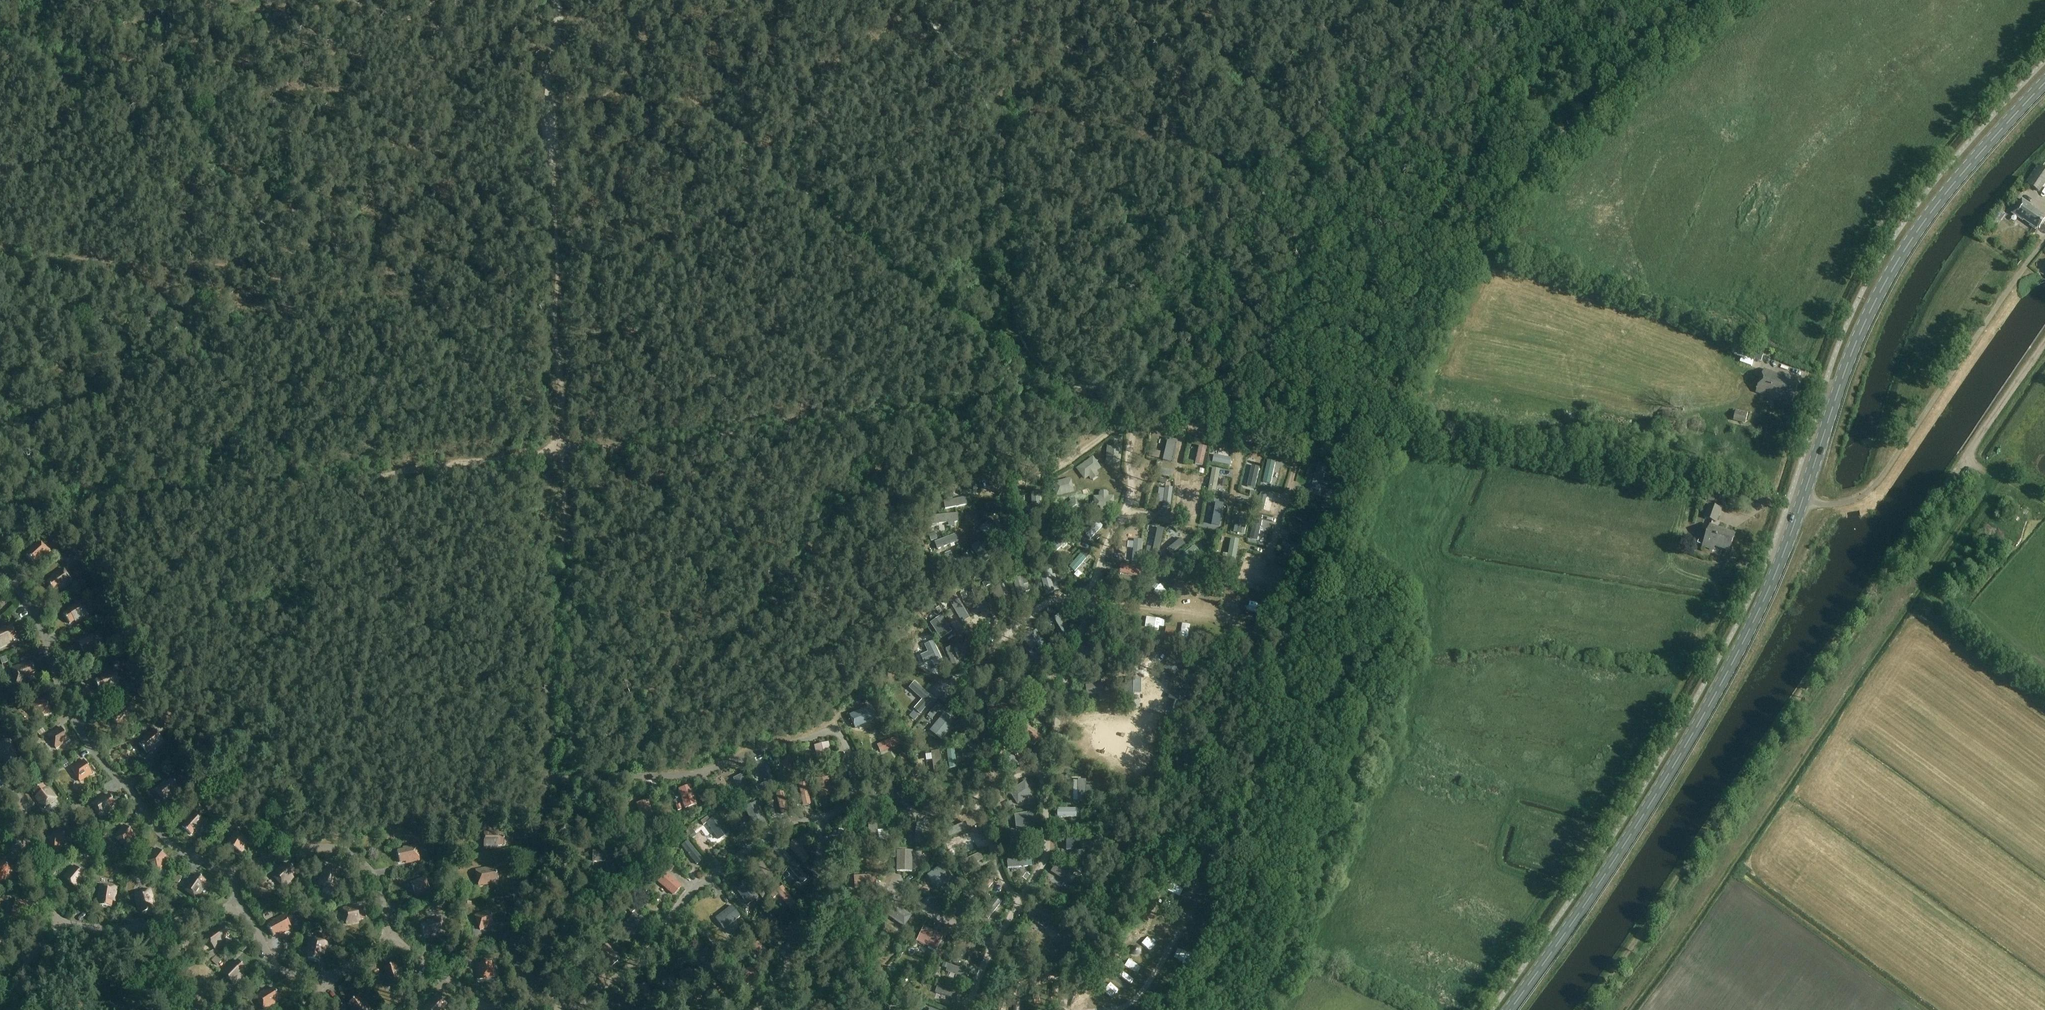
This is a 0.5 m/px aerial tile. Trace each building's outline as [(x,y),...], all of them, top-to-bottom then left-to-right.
[(2038,191),(2044,181),(2044,170),(2041,167),(2030,185),(2029,185),(2031,186),(2038,191)] [(2023,220),(2037,230),(2038,228),(2039,229),(2044,220),(2044,219),(2044,218),(2044,217),(2031,207),(2032,206),(2021,199),(2012,213),(2023,221),(2023,220)] [(1974,228),(1980,233),(1990,220),(1984,215),(1974,228)] [(2027,232),(2005,218),(2003,222),(1993,215),(1990,219),(2022,240),(2027,232)] [(1747,357),(1766,364),(1768,357),(1749,350),(1747,357)] [(1792,403),(1798,384),(1781,378),(1782,376),(1764,369),(1755,392),(1780,401),(1781,399),(1792,403)] [(1733,410),(1731,419),(1733,420),(1746,423),(1748,413),(1736,410),(1736,411),(1733,410)] [(1662,421),(1662,422),(1663,422),(1675,422),(1675,411),(1662,411),(1662,414),(1662,421)] [(1194,477),(1206,481),(1209,473),(1196,469),(1194,477)] [(1716,522),(1721,509),(1709,505),(1705,518),(1716,522)] [(1222,526),(1228,521),(1221,511),(1215,516),(1222,526)] [(1304,535),(1310,538),(1318,520),(1300,512),(1296,520),(1302,522),(1302,523),(1308,526),(1304,535)] [(1326,522),(1319,519),(1315,527),(1322,531),(1326,522)] [(1709,525),(1703,543),(1701,547),(1713,551),(1715,547),(1729,552),(1735,535),(1709,525)] [(44,557),(51,551),(40,540),(30,549),(31,550),(27,555),(34,563),(43,556),(44,557)] [(63,553),(58,548),(54,553),(58,558),(63,553)] [(1253,555),(1246,553),(1244,559),(1251,561),(1253,555)] [(1298,563),(1293,561),(1290,567),(1295,569),(1298,563)] [(1101,567),(1102,574),(1113,572),(1112,565),(1101,567)] [(64,587),(72,582),(63,569),(52,577),(53,578),(47,582),(54,591),(63,585),(64,587)] [(1045,595),(1054,592),(1048,571),(1039,574),(1045,595)] [(1013,581),(1019,605),(1028,603),(1025,593),(1029,592),(1026,581),(1022,583),(1020,579),(1013,581)] [(1175,582),(1173,588),(1182,590),(1183,584),(1175,582)] [(1221,599),(1221,597),(1222,592),(1214,590),(1212,595),(1212,597),(1221,599)] [(80,620),(88,615),(79,602),(68,609),(69,611),(63,614),(69,624),(79,618),(80,620)] [(99,615),(90,620),(93,625),(102,620),(99,615)] [(12,627),(2,631),(1,629),(0,630),(0,647),(12,641),(11,640),(17,637),(12,627)] [(1174,629),(1165,627),(1164,633),(1173,635),(1174,629)] [(1213,636),(1203,634),(1202,640),(1211,643),(1213,636)] [(85,656),(99,650),(93,636),(79,642),(85,656)] [(969,636),(963,639),(965,645),(972,642),(969,636)] [(908,666),(924,651),(916,643),(900,659),(908,666)] [(1163,669),(1175,677),(1184,665),(1171,656),(1163,669)] [(36,675),(32,664),(22,667),(21,665),(12,668),(18,683),(30,679),(30,677),(36,675)] [(1104,676),(1099,671),(1095,676),(1100,681),(1104,676)] [(106,691),(119,686),(113,672),(105,675),(106,677),(95,681),(100,691),(106,689),(106,691)] [(917,685),(912,690),(922,700),(914,709),(920,714),(932,699),(917,685)] [(885,701),(903,705),(905,698),(886,695),(885,701)] [(36,718),(51,713),(46,698),(31,703),(36,718)] [(119,728),(132,719),(124,706),(111,715),(119,728)] [(852,715),(857,727),(877,718),(872,706),(852,715)] [(914,712),(909,708),(906,714),(911,718),(914,712)] [(935,730),(929,725),(933,720),(925,713),(909,730),(923,743),(935,730)] [(1021,732),(1020,733),(1029,738),(1026,742),(1033,747),(1036,743),(1038,744),(1042,737),(1025,726),(1021,732)] [(56,749),(69,741),(61,727),(48,735),(56,749)] [(156,748),(163,742),(154,730),(143,739),(144,740),(139,744),(146,753),(155,746),(156,748)] [(898,735),(876,744),(880,753),(901,743),(898,735)] [(12,749),(14,748),(10,740),(0,745),(0,756),(2,759),(3,758),(6,764),(17,759),(12,749)] [(828,742),(814,745),(818,764),(832,761),(828,742)] [(795,777),(796,771),(790,770),(792,757),(785,756),(782,776),(795,777)] [(80,782),(93,773),(84,760),(71,769),(80,782)] [(768,767),(760,770),(768,788),(775,785),(768,767)] [(741,774),(733,778),(739,791),(734,793),(738,801),(751,795),(741,774)] [(819,797),(831,795),(828,777),(816,779),(819,797)] [(179,788),(172,779),(163,786),(162,784),(155,790),(165,802),(175,793),(174,792),(179,788)] [(1078,779),(1077,801),(1085,801),(1085,780),(1078,779)] [(888,800),(896,783),(889,780),(881,797),(888,800)] [(1009,791),(1017,804),(1033,793),(1025,780),(1009,791)] [(806,782),(798,783),(802,805),(810,804),(806,782)] [(46,789),(42,784),(33,791),(40,800),(38,801),(44,808),(56,799),(48,788),(46,789)] [(699,802),(692,784),(680,788),(687,807),(699,802)] [(189,785),(183,789),(187,794),(193,789),(189,785)] [(782,815),(789,813),(782,791),(775,794),(782,815)] [(115,805),(109,795),(100,801),(99,799),(91,804),(100,817),(111,810),(110,808),(115,805)] [(654,815),(650,799),(638,802),(642,818),(654,815)] [(757,805),(746,811),(755,829),(766,824),(757,805)] [(1012,805),(1007,808),(1007,809),(1009,813),(1010,813),(1015,810),(1012,805)] [(1057,809),(1057,817),(1079,817),(1079,809),(1057,809)] [(1035,826),(1033,810),(1014,813),(1016,828),(1035,826)] [(199,828),(206,822),(194,811),(185,821),(186,823),(182,827),(191,835),(198,827),(199,828)] [(716,815),(706,822),(718,839),(728,832),(716,815)] [(653,817),(646,820),(648,826),(655,823),(653,817)] [(59,823),(63,827),(69,823),(66,819),(59,823)] [(876,823),(868,824),(871,847),(879,846),(876,823)] [(126,847),(136,835),(124,825),(114,837),(126,847)] [(916,827),(915,833),(913,842),(913,843),(919,844),(921,828),(916,827)] [(683,832),(679,828),(672,834),(676,838),(683,832)] [(691,839),(696,835),(691,828),(686,831),(691,839)] [(838,828),(836,835),(855,841),(857,833),(838,828)] [(56,851),(69,842),(60,829),(47,838),(56,851)] [(240,853),(248,839),(235,831),(227,845),(240,853)] [(504,846),(504,834),(493,834),(493,832),(484,832),(484,847),(498,848),(498,846),(504,846)] [(1066,836),(1066,849),(1084,849),(1084,835),(1066,836)] [(705,859),(690,839),(683,844),(698,864),(705,859)] [(793,840),(788,845),(803,863),(809,858),(793,840)] [(777,844),(772,849),(785,864),(791,859),(777,844)] [(419,861),(416,845),(403,848),(403,850),(397,852),(399,863),(410,861),(411,862),(419,861)] [(159,870),(169,858),(156,849),(147,861),(159,870)] [(594,861),(607,861),(606,873),(617,873),(618,850),(594,850),(594,861)] [(911,851),(897,851),(897,870),(912,870),(911,851)] [(979,852),(960,862),(963,868),(983,859),(979,852)] [(1027,859),(1007,860),(1007,868),(1027,866),(1027,859)] [(11,871),(4,861),(0,864),(0,881),(7,876),(5,875),(11,871)] [(794,862),(789,867),(801,882),(807,878),(794,862)] [(670,871),(675,866),(671,863),(667,868),(670,871)] [(926,875),(937,889),(952,878),(941,863),(926,875)] [(296,872),(288,864),(280,871),(279,870),(272,876),(283,887),(293,878),(291,876),(296,872)] [(1055,865),(1051,872),(1072,884),(1076,877),(1055,865)] [(76,888),(86,876),(74,866),(64,878),(76,888)] [(336,876),(338,870),(327,866),(324,877),(322,876),(319,885),(334,890),(338,877),(336,876)] [(57,870),(54,867),(49,873),(52,876),(57,870)] [(920,888),(929,881),(918,867),(909,874),(920,888)] [(498,880),(496,869),(485,871),(484,869),(476,871),(478,886),(492,884),(491,882),(498,880)] [(659,881),(675,895),(683,885),(667,871),(659,881)] [(990,873),(977,890),(982,894),(995,878),(990,873)] [(202,886),(206,881),(196,874),(190,883),(188,882),(183,890),(196,898),(204,887),(202,886)] [(853,875),(854,888),(875,887),(875,874),(853,875)] [(173,881),(177,884),(181,878),(177,876),(173,881)] [(416,897),(430,892),(425,878),(411,883),(416,897)] [(958,878),(953,881),(957,886),(962,883),(958,878)] [(977,882),(972,878),(969,882),(973,886),(977,882)] [(759,897),(746,879),(736,887),(749,904),(759,897)] [(1188,883),(1188,884),(1188,885),(1189,886),(1189,887),(1190,888),(1191,888),(1191,889),(1192,889),(1193,889),(1194,889),(1195,888),(1196,888),(1196,887),(1197,887),(1197,886),(1197,885),(1198,884),(1197,883),(1197,882),(1196,881),(1195,880),(1194,880),(1193,880),(1192,880),(1191,880),(1190,881),(1189,881),(1189,882),(1189,883),(1188,883)] [(115,897),(116,888),(101,885),(99,899),(101,899),(100,905),(111,907),(113,896),(115,897)] [(782,886),(776,891),(780,895),(791,909),(796,904),(782,886)] [(142,913),(153,910),(150,899),(152,899),(150,890),(135,894),(138,907),(140,907),(142,913)] [(774,900),(780,895),(776,891),(770,896),(774,900)] [(987,919),(1000,902),(995,898),(982,914),(987,919)] [(626,909),(630,913),(636,908),(631,903),(626,909)] [(893,903),(887,913),(887,916),(903,926),(910,914),(893,903)] [(1028,916),(1045,928),(1054,915),(1037,903),(1028,916)] [(717,917),(725,928),(742,915),(734,904),(717,917)] [(366,919),(363,907),(353,909),(352,907),(343,909),(346,924),(360,922),(359,920),(366,919)] [(765,908),(759,913),(772,928),(778,923),(765,908)] [(480,930),(494,925),(489,910),(474,916),(480,930)] [(619,929),(629,938),(644,921),(635,912),(619,929)] [(284,933),(292,929),(284,915),(272,921),(273,923),(268,926),(273,936),(283,931),(284,933)] [(436,936),(444,933),(440,918),(427,922),(428,924),(422,925),(424,936),(435,934),(436,936)] [(1053,919),(1050,924),(1055,927),(1058,923),(1053,919)] [(224,939),(229,935),(223,926),(214,932),(212,931),(205,936),(214,949),(225,941),(224,939)] [(923,927),(917,941),(928,946),(935,949),(935,950),(942,936),(923,927)] [(971,954),(974,946),(955,937),(952,944),(971,954)] [(324,951),(326,943),(311,939),(308,952),(309,952),(308,959),(319,962),(322,951),(324,951)] [(758,941),(752,946),(765,961),(771,956),(758,941)] [(726,953),(719,945),(714,949),(721,957),(726,953)] [(1130,950),(1130,951),(1130,952),(1131,953),(1131,954),(1132,955),(1133,955),(1134,956),(1135,956),(1136,956),(1136,955),(1137,955),(1138,955),(1138,954),(1139,953),(1139,952),(1139,951),(1139,950),(1139,949),(1138,948),(1137,947),(1136,947),(1135,947),(1134,947),(1133,947),(1132,948),(1131,948),(1131,949),(1131,950),(1130,950)] [(220,960),(215,956),(211,961),(215,966),(220,960)] [(419,960),(414,964),(419,969),(424,965),(419,960)] [(241,973),(246,969),(238,961),(230,969),(228,967),(222,974),(233,985),(243,975),(241,973)] [(480,979),(495,977),(493,961),(477,964),(480,979)] [(397,970),(395,964),(384,968),(388,978),(386,979),(388,987),(403,983),(399,970),(397,970)] [(967,979),(969,972),(948,964),(946,971),(967,979)] [(1180,973),(1180,974),(1180,975),(1180,976),(1181,977),(1181,978),(1182,978),(1183,979),(1184,979),(1185,979),(1186,979),(1187,979),(1188,978),(1189,977),(1189,976),(1190,975),(1190,974),(1190,973),(1189,972),(1189,971),(1188,970),(1187,970),(1187,969),(1186,969),(1185,969),(1184,969),(1183,969),(1182,970),(1181,971),(1181,972),(1180,972),(1180,973)] [(672,975),(662,981),(673,996),(683,989),(672,975)] [(959,1005),(963,994),(937,985),(935,992),(952,998),(951,1002),(959,1005)] [(640,992),(653,1009),(657,1009),(661,1007),(647,987),(640,992)] [(718,987),(712,992),(724,1007),(730,1003),(718,987)] [(280,998),(274,988),(264,994),(263,992),(255,997),(264,1009),(275,1003),(274,1001),(280,998)] [(358,997),(349,1004),(353,1009),(370,1009),(363,1001),(362,1002),(358,997)] [(447,1004),(438,997),(431,1005),(429,1003),(423,1009),(443,1009),(442,1009),(447,1004)]
